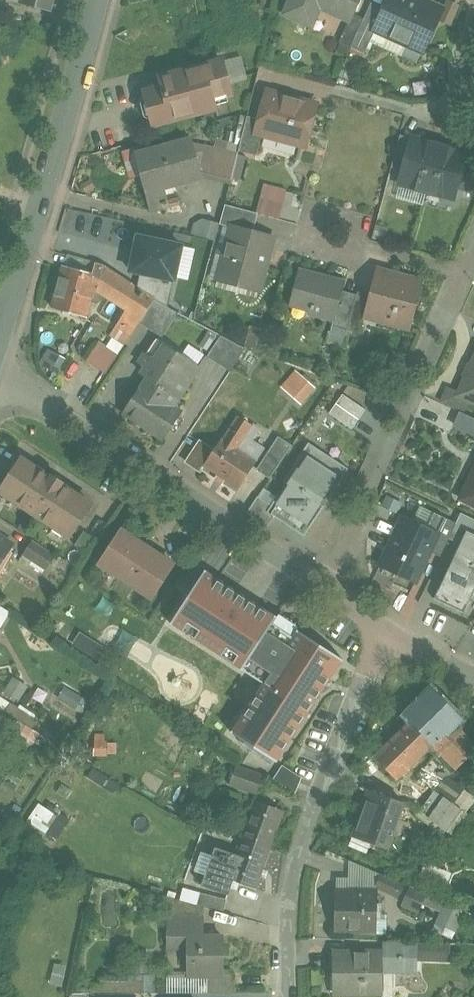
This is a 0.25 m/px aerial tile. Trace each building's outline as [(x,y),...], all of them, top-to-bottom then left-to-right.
[(22,3),(52,11),(55,0),(23,0),(22,3)] [(287,14),(313,25),(321,7),(350,20),(352,21),(355,14),(361,0),(292,0),(287,14)] [(424,0),(388,0),(378,24),(375,30),(376,30),(425,51),(443,8),(424,0)] [(450,25),(459,5),(449,1),(441,21),(450,25)] [(365,18),(355,14),(352,21),(350,20),(341,42),(353,47),(365,18)] [(378,24),(365,18),(353,47),(366,53),(376,30),(375,30),(378,24)] [(224,61),(162,77),(164,87),(146,92),(155,125),(217,108),(214,99),(233,94),(224,61)] [(319,104),(269,91),(261,119),(258,133),(264,135),(307,146),(319,104)] [(261,119),(249,116),(240,151),(258,156),(264,135),(258,133),(261,119)] [(416,138),(402,135),(393,167),(404,170),(409,154),(411,155),(416,138)] [(433,143),(416,138),(411,155),(409,154),(404,170),(401,183),(428,191),(441,143),(434,141),(433,143)] [(204,178),(193,139),(144,153),(149,174),(144,175),(148,192),(149,193),(167,188),(204,178)] [(448,144),(441,143),(428,191),(455,198),(457,189),(467,155),(467,152),(447,146),(448,144)] [(240,152),(216,147),(210,174),(233,180),(240,152)] [(467,155),(457,189),(473,193),(473,189),(473,157),(467,155)] [(279,219),(287,191),(267,186),(260,213),(279,219)] [(167,188),(149,193),(148,192),(147,192),(152,210),(171,205),(167,188)] [(260,213),(227,205),(221,225),(234,228),(234,227),(254,232),(260,213)] [(98,229),(99,229),(102,217),(67,209),(61,232),(95,240),(98,229)] [(254,232),(234,227),(234,228),(219,280),(221,281),(222,277),(260,287),(259,291),(260,291),(274,237),(254,232)] [(139,272),(187,285),(197,245),(149,233),(139,272)] [(93,274),(65,267),(54,309),(88,318),(93,298),(99,299),(101,293),(130,310),(120,326),(133,334),(141,323),(156,300),(104,266),(96,263),(93,274)] [(345,281),(298,269),(290,304),(312,310),(311,314),(335,320),(334,327),(349,330),(357,303),(341,298),(345,281)] [(423,282),(376,270),(370,294),(366,310),(368,310),(395,317),(394,323),(411,328),(423,282)] [(357,303),(349,330),(362,333),(368,310),(366,310),(370,294),(360,291),(357,303)] [(181,313),(156,300),(141,323),(164,338),(181,313)] [(120,326),(118,325),(111,335),(126,345),(133,334),(120,326)] [(111,335),(106,332),(88,360),(107,373),(126,345),(111,335)] [(225,335),(211,358),(233,371),(247,349),(225,335)] [(158,339),(141,364),(148,369),(144,375),(148,379),(125,414),(165,440),(183,411),(174,405),(200,366),(158,339)] [(462,395),(473,400),(473,368),(462,395)] [(316,387),(296,369),(281,386),(301,404),(316,387)] [(365,411),(344,394),(330,412),(351,428),(365,411)] [(463,412),(457,425),(473,433),(473,418),(463,412)] [(240,416),(225,439),(238,448),(253,425),(240,416)] [(280,436),(258,469),(271,478),(293,445),(280,436)] [(225,439),(223,438),(205,465),(240,488),(258,462),(238,448),(225,439)] [(348,467),(308,442),(269,503),(265,509),(273,514),(305,535),(348,467)] [(52,478),(22,458),(1,490),(72,536),(93,504),(63,485),(65,482),(54,475),(52,478)] [(464,498),(473,503),(473,478),(464,498)] [(265,509),(269,503),(258,496),(246,513),(266,525),(273,514),(265,509)] [(429,527),(406,516),(382,567),(416,583),(417,582),(412,579),(425,551),(430,553),(447,518),(436,513),(429,527)] [(175,564),(123,530),(101,563),(153,597),(175,564)] [(76,545),(88,553),(97,539),(85,531),(76,545)] [(464,615),(473,593),(473,538),(460,532),(428,598),(464,615)] [(15,545),(6,539),(7,538),(0,534),(0,569),(15,545)] [(58,557),(34,541),(25,554),(49,570),(58,557)] [(279,615),(205,569),(170,624),(265,684),(234,731),(278,759),(341,661),(298,633),(294,640),(272,626),(279,615)] [(5,627),(14,612),(0,604),(0,624),(5,627)] [(111,652),(81,632),(72,645),(102,665),(111,652)] [(28,686),(15,678),(6,694),(19,701),(28,686)] [(83,698),(65,688),(59,699),(76,709),(83,698)] [(377,757),(399,780),(436,745),(459,769),(473,754),(473,743),(456,725),(462,719),(438,694),(437,695),(432,695),(431,694),(409,715),(415,720),(377,757)] [(39,720),(11,704),(6,713),(26,725),(33,730),(39,720)] [(33,730),(26,725),(19,736),(33,745),(40,734),(33,730)] [(106,735),(96,735),(96,756),(105,756),(106,735)] [(454,773),(437,756),(419,774),(435,790),(436,790),(437,790),(454,773)] [(275,765),(268,780),(288,790),(296,776),(275,765)] [(268,777),(240,766),(233,783),(261,794),(268,777)] [(119,785),(93,768),(88,777),(114,794),(119,785)] [(406,802),(372,790),(365,809),(367,810),(358,835),(390,847),(406,802)] [(437,790),(436,790),(435,790),(421,811),(449,830),(464,810),(437,790)] [(285,810),(258,801),(243,838),(271,848),(285,810)] [(58,815),(39,803),(28,820),(46,833),(58,815)] [(56,839),(69,818),(60,812),(58,815),(46,833),(56,839)] [(271,848),(243,838),(229,878),(230,878),(231,879),(257,888),(271,848)] [(229,882),(203,873),(199,884),(226,894),(231,879),(230,878),(229,882)] [(412,890),(383,877),(378,888),(407,901),(412,890)] [(351,893),(351,895),(339,895),(338,928),(358,929),(358,928),(375,925),(375,916),(378,916),(378,893),(351,893)] [(423,897),(420,905),(436,911),(431,924),(452,932),(459,911),(423,897)] [(205,918),(169,918),(169,932),(205,932),(205,918)] [(225,938),(205,938),(205,932),(169,932),(169,948),(189,948),(189,974),(225,974),(225,938)] [(421,943),(391,941),(390,958),(420,959),(421,943)] [(385,954),(338,954),(338,977),(339,977),(339,990),(337,990),(337,992),(385,991),(385,990),(383,990),(383,972),(385,972),(385,954)] [(49,962),(43,984),(57,987),(62,965),(49,962)] [(150,990),(149,974),(132,976),(133,992),(150,990)]
